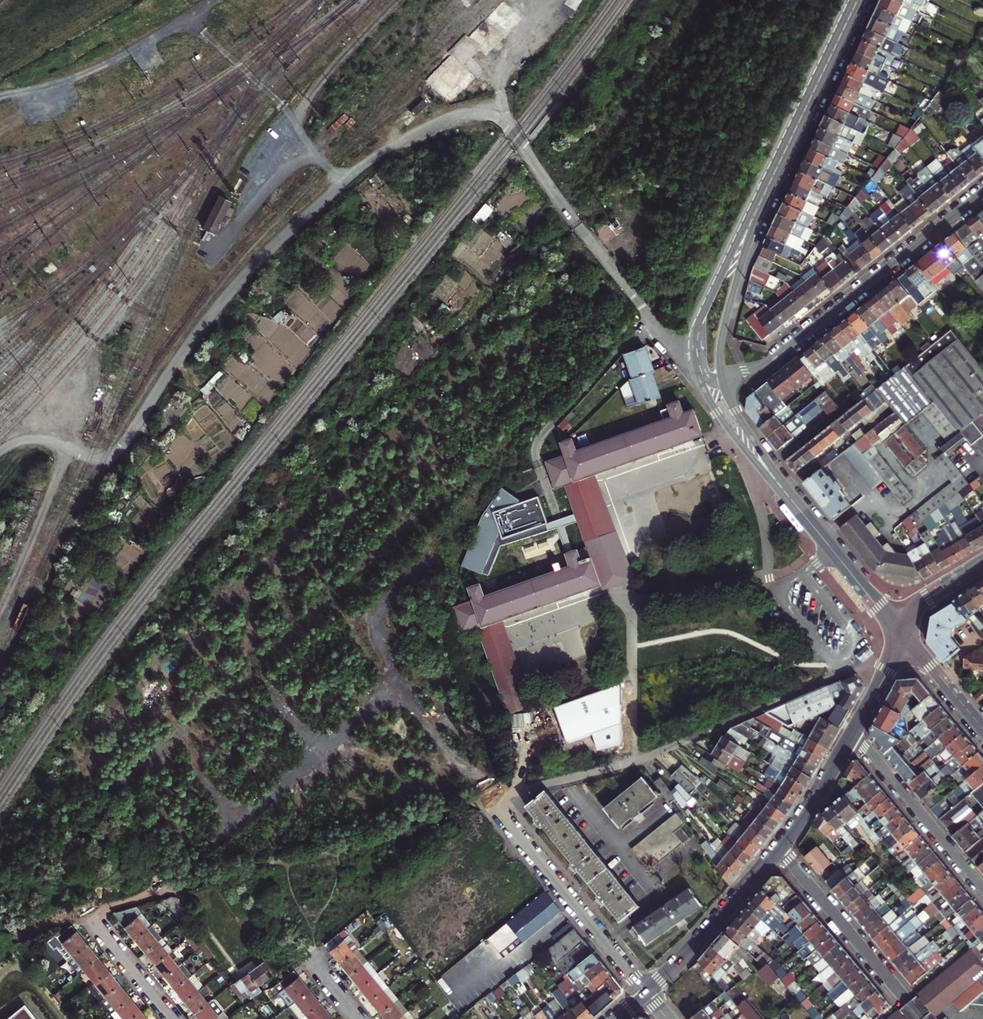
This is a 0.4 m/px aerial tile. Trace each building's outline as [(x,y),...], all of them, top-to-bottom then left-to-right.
[(465,36),(484,55),(520,18),(502,0),(500,0),(465,36)] [(474,9),(482,0),(465,0),(474,9)] [(916,9),(897,0),(882,0),(882,1),(880,5),(905,17),(911,21),(916,9)] [(916,9),(921,11),(926,0),(897,0),(916,9)] [(880,5),(877,10),(874,16),(902,30),(905,31),(907,28),(901,25),(905,17),(880,5)] [(901,33),(902,30),(874,16),(872,21),(869,28),(888,37),(894,41),(899,32),(901,33)] [(886,41),(888,37),(869,28),(866,34),(863,39),(891,53),(892,53),(896,46),(886,41)] [(891,53),(863,39),(860,46),(858,50),(886,64),(891,53)] [(981,40),(973,51),(976,55),(982,45),(982,43),(981,40)] [(886,64),(858,50),(855,57),(853,62),(881,75),(886,64)] [(469,70),(450,52),(426,78),(446,96),(469,70)] [(965,61),(959,58),(951,68),(957,71),(957,70),(965,61)] [(878,81),(881,75),(853,62),(850,68),(847,73),(865,81),(873,85),(875,86),(886,91),(888,86),(878,81)] [(865,81),(847,73),(845,78),(843,82),(860,91),(865,81)] [(936,88),(941,90),(942,89),(949,80),(944,78),(936,88)] [(860,91),(843,82),(840,88),(838,93),(865,105),(872,109),(875,104),(868,100),(871,96),(860,91)] [(941,90),(936,88),(928,98),(933,100),(935,98),(941,90)] [(935,98),(961,130),(967,124),(969,124),(958,111),(959,110),(942,89),(941,90),(935,98)] [(864,109),(865,105),(838,93),(837,95),(835,99),(833,103),(862,117),(867,119),(870,115),(860,110),(862,108),(864,109)] [(933,100),(928,98),(921,107),(926,110),(928,108),(933,100)] [(428,105),(424,100),(411,111),(416,116),(428,105)] [(859,122),(862,117),(833,103),(830,108),(827,114),(856,128),(866,133),(869,127),(859,122)] [(920,117),(924,122),(933,114),(928,108),(926,110),(920,117)] [(856,128),(827,114),(824,120),(822,126),(850,139),(855,141),(857,136),(853,134),(856,128)] [(907,125),(912,128),(913,126),(918,119),(911,116),(907,125)] [(907,125),(904,124),(899,134),(904,137),(912,128),(907,125)] [(850,139),(822,126),(819,132),(816,137),(849,153),(852,148),(847,146),(850,139)] [(912,128),(904,137),(911,145),(921,137),(913,126),(912,128)] [(899,134),(896,133),(890,144),(896,147),(897,147),(904,137),(899,134)] [(851,154),(849,153),(816,137),(814,142),(811,147),(831,156),(837,159),(840,161),(846,164),(851,154)] [(911,145),(904,137),(897,147),(901,151),(902,153),(911,146),(911,145)] [(951,149),(948,152),(956,162),(958,165),(960,167),(971,182),(976,178),(980,174),(963,152),(952,139),(949,141),(955,149),(953,151),(951,149)] [(974,147),(982,158),(982,144),(981,141),(974,147)] [(963,152),(980,174),(982,172),(982,158),(974,147),(972,145),(963,152)] [(831,156),(811,147),(809,153),(806,158),(825,167),(833,171),(835,172),(841,175),(843,170),(835,167),(839,160),(831,156)] [(888,157),(882,154),(874,165),(880,167),(888,157)] [(833,171),(825,167),(806,158),(803,164),(801,170),(830,183),(832,179),(829,178),(830,175),(833,176),(835,172),(833,171)] [(952,197),(957,194),(962,189),(950,174),(937,158),(927,166),(940,182),(952,197)] [(930,190),(936,198),(938,196),(943,204),(947,201),(952,197),(940,182),(927,166),(926,165),(917,172),(919,175),(930,189),(930,190)] [(960,167),(950,174),(962,189),(967,185),(971,182),(960,167)] [(836,187),(830,183),(801,170),(798,176),(795,181),(813,190),(827,196),(831,188),(835,190),(836,187)] [(912,177),(908,180),(921,197),(933,212),(938,208),(943,204),(938,196),(936,198),(930,190),(930,189),(919,175),(914,180),(912,177)] [(795,181),(794,184),(793,186),(790,191),(808,199),(813,190),(795,181)] [(872,195),(865,186),(857,196),(862,203),(872,195)] [(849,206),(857,196),(842,189),(837,201),(848,206),(849,206)] [(808,199),(790,191),(788,196),(786,201),(803,210),(808,199)] [(905,197),(923,221),(928,216),(933,212),(921,197),(916,201),(910,194),(905,197)] [(214,195),(198,228),(210,235),(227,202),(214,195)] [(857,196),(849,206),(853,212),(863,204),(862,203),(857,196)] [(913,228),(919,224),(923,221),(905,197),(900,201),(906,209),(901,212),(913,228)] [(803,210),(786,201),(783,206),(780,212),(800,221),(805,224),(809,216),(813,217),(814,215),(803,210)] [(872,216),(894,243),(899,240),(904,236),(891,220),(887,215),(885,212),(882,208),(872,216)] [(800,221),(780,212),(777,218),(774,224),(793,232),(794,233),(800,221)] [(891,220),(904,236),(909,232),(913,228),(901,212),(891,220)] [(855,214),(846,222),(853,230),(862,223),(855,214)] [(982,241),(982,221),(978,215),(974,218),(969,222),(982,241)] [(872,236),(884,251),(890,247),(894,243),(872,216),(868,219),(870,221),(864,226),(872,236)] [(969,222),(962,228),(955,233),(974,256),(967,262),(965,260),(962,263),(965,267),(982,289),(982,241),(969,222)] [(793,232),(774,224),(772,229),(769,235),(787,243),(793,232)] [(845,232),(852,241),(857,237),(850,229),(845,232)] [(822,238),(818,244),(817,245),(823,252),(834,243),(826,233),(826,234),(822,238)] [(951,237),(945,241),(962,263),(965,260),(967,262),(974,256),(955,233),(951,237)] [(764,245),(782,253),(787,243),(769,235),(766,240),(764,245)] [(872,236),(863,243),(875,258),(880,255),(884,251),(872,236)] [(863,243),(860,238),(847,249),(851,253),(863,243)] [(940,245),(935,249),(949,266),(956,274),(965,267),(962,263),(945,241),(940,245)] [(866,266),(875,258),(863,243),(851,253),(847,249),(842,253),(858,273),(866,266)] [(777,251),(764,245),(759,255),(772,261),(777,251)] [(839,249),(828,258),(846,282),(851,278),(858,273),(842,253),(839,249)] [(918,263),(932,279),(949,266),(935,249),(928,255),(918,263)] [(759,255),(755,265),(767,272),(773,262),(772,261),(759,255)] [(830,287),(834,292),(841,286),(846,282),(828,258),(826,256),(824,258),(826,261),(816,268),(818,272),(830,287)] [(53,261),(44,269),(50,276),(60,268),(53,261)] [(898,279),(910,294),(919,305),(939,289),(932,279),(918,263),(908,271),(898,279)] [(752,273),(750,279),(763,285),(766,287),(772,274),(767,272),(755,265),(752,273)] [(803,276),(806,281),(818,296),(824,291),(830,287),(818,272),(816,268),(814,267),(803,276)] [(778,272),(776,276),(786,281),(788,276),(778,272)] [(783,285),(786,281),(776,276),(774,281),(783,285)] [(753,290),(761,292),(763,285),(750,279),(744,298),(752,299),(763,302),(764,297),(752,293),(753,290)] [(893,294),(900,302),(901,302),(910,294),(898,279),(893,282),(889,286),(895,293),(893,294)] [(818,296),(806,281),(795,290),(806,305),(813,300),(818,296)] [(795,290),(791,285),(779,294),(783,299),(795,290)] [(907,310),(905,307),(901,302),(900,302),(893,294),(895,293),(889,286),(885,289),(879,294),(892,310),(896,315),(903,310),(905,313),(904,314),(908,319),(912,316),(907,310)] [(795,290),(783,299),(795,314),(801,310),(806,305),(795,290)] [(887,314),(892,310),(879,294),(874,298),(868,302),(881,318),(894,334),(899,330),(893,322),(891,325),(888,322),(891,320),(887,314)] [(795,314),(783,299),(772,309),(783,324),(789,319),(795,314)] [(877,322),(881,318),(868,302),(864,306),(858,310),(876,332),(884,342),(890,338),(883,330),(880,332),(879,330),(882,328),(877,322)] [(783,324),(772,309),(759,319),(770,334),(777,328),(783,324)] [(876,332),(858,310),(855,313),(850,317),(862,333),(867,339),(875,349),(880,345),(871,335),(876,332)] [(853,340),(862,333),(850,317),(846,320),(841,324),(853,340)] [(953,329),(948,323),(939,330),(944,336),(953,329)] [(853,340),(841,324),(836,328),(832,331),(844,347),(849,353),(851,355),(859,348),(853,340)] [(967,347),(953,329),(944,336),(934,344),(924,351),(918,357),(914,359),(906,366),(959,432),(949,440),(942,446),(946,451),(967,435),(973,443),(982,435),(982,428),(976,419),(982,414),(982,367),(967,347)] [(844,347),(832,331),(827,335),(823,338),(835,354),(844,347)] [(835,354),(823,338),(818,342),(814,346),(831,367),(838,362),(840,365),(842,362),(835,354)] [(864,343),(871,352),(875,349),(867,339),(864,341),(865,343),(864,343)] [(648,360),(643,344),(625,349),(630,365),(627,366),(631,378),(649,371),(646,361),(648,360)] [(814,346),(808,350),(801,356),(814,372),(818,368),(823,374),(829,369),(831,372),(833,370),(831,367),(814,346)] [(625,349),(622,350),(627,366),(630,365),(625,349)] [(854,359),(865,372),(871,368),(860,354),(854,359)] [(618,355),(610,364),(614,367),(621,359),(618,355)] [(761,428),(777,415),(792,403),(820,381),(814,372),(801,356),(793,363),(777,375),(748,399),(747,410),(750,413),(756,421),(761,428)] [(859,440),(857,442),(885,479),(887,481),(899,496),(905,503),(914,495),(909,489),(879,451),(878,442),(884,437),(906,467),(913,475),(917,471),(928,463),(921,455),(929,448),(907,423),(924,409),(949,440),(959,432),(906,366),(904,367),(895,375),(886,382),(878,388),(897,411),(884,421),(876,428),(868,433),(859,440)] [(649,371),(631,378),(634,388),(631,389),(632,394),(625,396),(628,404),(634,401),(635,403),(655,396),(652,387),(654,386),(649,371)] [(634,388),(631,378),(627,379),(621,385),(625,396),(632,394),(631,389),(634,388)] [(869,395),(865,399),(875,411),(888,401),(878,388),(878,389),(869,395)] [(842,408),(840,406),(828,391),(820,397),(826,404),(824,406),(825,407),(832,415),(842,408)] [(860,403),(854,395),(840,406),(842,408),(846,414),(850,411),(857,405),(860,403)] [(826,404),(820,397),(800,413),(799,414),(806,423),(825,407),(824,406),(826,404)] [(871,414),(875,411),(865,399),(860,403),(857,405),(867,417),(871,414)] [(888,401),(875,411),(879,415),(892,405),(888,401)] [(547,460),(555,484),(692,436),(701,433),(694,410),(685,413),(681,403),(675,402),(671,406),(672,409),(662,412),(664,420),(576,450),(573,439),(566,438),(562,442),(566,454),(548,460),(547,460)] [(867,417),(857,405),(850,411),(860,423),(863,420),(867,417)] [(842,408),(832,415),(837,422),(841,418),(846,414),(842,408)] [(855,427),(860,423),(850,411),(846,414),(841,418),(851,430),(855,427)] [(806,423),(799,414),(785,425),(769,438),(775,445),(779,450),(796,437),(793,433),(806,423)] [(777,415),(761,428),(766,433),(769,438),(785,425),(777,415)] [(871,422),(876,428),(884,421),(879,415),(871,422)] [(847,433),(851,430),(841,418),(837,422),(833,424),(843,436),(847,433)] [(863,427),(868,433),(876,428),(871,422),(871,421),(863,427)] [(839,440),(843,436),(833,424),(825,431),(834,443),(839,440)] [(863,427),(854,434),(859,440),(868,433),(863,427)] [(830,447),(834,443),(825,431),(817,438),(827,450),(830,447)] [(586,432),(577,435),(580,444),(589,441),(586,432)] [(555,484),(556,487),(566,484),(596,473),(674,446),(693,440),(692,436),(555,484)] [(796,437),(779,450),(788,461),(805,448),(796,437)] [(827,450),(817,438),(809,444),(819,456),(823,452),(827,450)] [(846,450),(875,487),(885,479),(857,442),(851,446),(846,450)] [(809,464),(819,456),(809,444),(788,461),(793,467),(797,473),(803,468),(805,470),(811,466),(809,464)] [(838,448),(832,453),(836,458),(842,453),(838,448)] [(921,523),(922,523),(924,521),(927,519),(929,517),(931,516),(932,515),(934,513),(939,509),(947,503),(962,491),(971,484),(946,451),(937,458),(955,480),(913,513),(921,523)] [(830,455),(823,460),(827,465),(834,460),(830,455)] [(806,473),(810,479),(823,468),(827,465),(823,460),(806,473)] [(824,505),(835,520),(853,505),(845,496),(840,489),(842,488),(843,487),(838,480),(837,481),(835,483),(830,476),(823,468),(810,479),(806,483),(824,505)] [(566,484),(587,541),(617,530),(596,473),(566,484)] [(970,489),(973,486),(971,484),(962,491),(966,497),(972,492),(970,489)] [(523,500),(503,487),(483,514),(462,565),(489,575),(501,546),(552,529),(540,495),(523,500)] [(947,503),(952,510),(969,534),(978,548),(982,545),(982,521),(978,514),(969,520),(959,504),(967,499),(966,497),(962,491),(947,503)] [(952,510),(947,503),(939,509),(955,532),(959,537),(960,539),(970,553),(974,551),(978,548),(969,534),(957,518),(952,521),(947,513),(952,510)] [(904,521),(912,531),(917,527),(921,523),(913,513),(904,521)] [(869,526),(860,514),(842,528),(848,536),(858,548),(871,564),(892,546),(893,546),(891,543),(886,547),(878,538),(884,533),(875,522),(869,526)] [(920,532),(917,527),(912,531),(909,533),(912,538),(920,532)] [(602,584),(605,591),(637,580),(632,567),(617,530),(587,541),(588,545),(580,549),(573,550),(569,553),(573,564),(485,596),(482,586),(476,586),(471,590),(474,600),(455,607),(464,631),(601,581),(602,584)] [(955,532),(947,537),(950,542),(959,537),(955,532)] [(916,544),(919,548),(927,542),(923,536),(915,541),(916,544)] [(962,558),(966,556),(970,553),(960,539),(952,544),(962,558)] [(940,571),(945,568),(936,554),(933,551),(927,542),(919,548),(925,557),(935,573),(937,572),(940,571)] [(916,544),(908,550),(910,553),(919,548),(916,544)] [(952,544),(944,549),(953,563),(958,560),(962,558),(952,544)] [(893,565),(902,560),(892,546),(871,564),(874,568),(878,572),(899,575),(897,572),(893,573),(891,569),(895,568),(893,565)] [(916,577),(923,573),(913,557),(900,554),(893,546),(892,546),(902,560),(913,577),(916,577)] [(931,575),(935,573),(925,557),(919,548),(910,553),(913,557),(923,573),(926,578),(931,575)] [(936,554),(945,568),(949,565),(953,563),(944,549),(936,554)] [(899,575),(913,577),(902,560),(893,565),(895,568),(891,569),(893,573),(897,572),(899,575)] [(602,584),(601,581),(464,631),(465,634),(479,629),(505,619),(583,591),(602,584)] [(978,583),(973,586),(968,590),(982,606),(982,589),(978,583)] [(982,606),(968,590),(965,592),(960,595),(975,611),(982,606)] [(955,602),(967,616),(969,618),(971,617),(980,629),(982,627),(982,620),(975,611),(960,595),(957,597),(953,600),(955,602)] [(967,616),(955,602),(936,615),(932,627),(929,640),(946,659),(961,647),(952,635),(954,625),(969,618),(967,616)] [(505,619),(479,629),(510,714),(536,704),(525,676),(505,619)] [(975,650),(965,658),(965,669),(965,675),(972,675),(972,669),(979,669),(982,674),(982,651),(975,650)] [(768,712),(781,719),(791,725),(819,714),(843,727),(848,718),(859,699),(867,685),(858,673),(846,679),(821,689),(798,699),(768,712)] [(910,692),(916,691),(924,701),(933,693),(920,676),(911,677),(901,679),(886,703),(907,715),(908,714),(913,709),(917,707),(909,703),(912,698),(910,696),(912,694),(910,692)] [(622,740),(622,684),(555,708),(567,744),(593,734),(599,751),(618,744),(619,743),(621,742),(622,740)] [(939,700),(933,693),(924,701),(917,707),(913,709),(923,721),(943,705),(939,700)] [(907,715),(886,703),(881,712),(875,723),(904,740),(900,742),(924,772),(936,761),(933,758),(926,749),(919,740),(911,731),(907,715)] [(947,710),(943,705),(923,721),(911,731),(919,740),(950,714),(947,710)] [(781,719),(768,712),(755,717),(767,724),(775,728),(791,737),(796,728),(791,725),(781,719)] [(819,714),(791,725),(796,728),(831,748),(836,739),(837,738),(843,727),(819,714)] [(926,749),(957,722),(954,718),(950,714),(919,740),(926,749)] [(753,718),(743,723),(759,731),(766,735),(770,738),(783,745),(785,746),(791,737),(775,728),(767,724),(755,717),(753,718)] [(962,728),(957,722),(926,749),(933,758),(965,731),(962,728)] [(759,731),(743,723),(732,727),(750,738),(754,740),(759,731)] [(900,742),(904,740),(875,723),(873,725),(871,729),(871,734),(902,771),(905,774),(915,766),(897,745),(900,742)] [(745,747),(750,738),(732,727),(730,728),(726,735),(745,747)] [(828,753),(831,748),(796,728),(791,737),(826,757),(828,753)] [(969,737),(965,731),(933,758),(936,761),(941,767),(956,755),(955,754),(963,747),(965,749),(974,742),(969,737)] [(750,749),(745,747),(726,735),(719,745),(743,759),(750,749)] [(766,735),(760,744),(764,747),(770,738),(766,735)] [(826,757),(791,737),(785,746),(820,766),(822,762),(826,757)] [(817,771),(820,766),(785,746),(783,745),(770,738),(764,747),(775,753),(814,776),(817,771)] [(965,749),(963,747),(955,754),(956,755),(941,767),(943,769),(949,777),(958,769),(981,751),(977,747),(974,742),(965,749)] [(737,769),(743,759),(719,745),(713,754),(717,756),(728,763),(737,769)] [(753,751),(750,749),(743,759),(747,761),(753,751)] [(981,751),(958,769),(967,780),(982,767),(982,754),(981,751)] [(811,781),(814,776),(775,753),(773,757),(776,758),(773,763),(809,784),(811,781)] [(704,756),(701,761),(715,771),(720,766),(713,762),(704,756)] [(720,766),(724,769),(728,763),(717,756),(713,762),(720,766)] [(746,763),(747,761),(743,759),(737,769),(741,771),(746,763)] [(805,792),(809,784),(773,763),(766,759),(759,770),(771,777),(776,780),(802,796),(805,792)] [(854,759),(847,769),(844,774),(854,787),(871,773),(862,762),(859,759),(856,759),(854,759)] [(936,761),(924,772),(921,774),(911,782),(915,786),(918,790),(943,769),(941,767),(936,761)] [(684,764),(679,768),(697,786),(702,780),(684,764)] [(911,782),(921,774),(915,766),(905,774),(911,782)] [(967,780),(956,790),(964,800),(982,784),(982,767),(967,780)] [(697,786),(679,768),(673,774),(680,782),(690,792),(697,786)] [(949,777),(943,769),(918,790),(922,795),(924,798),(937,787),(949,777)] [(879,783),(871,773),(854,787),(845,794),(852,802),(856,798),(859,802),(863,798),(866,803),(884,789),(879,783)] [(672,802),(677,798),(672,791),(661,776),(656,780),(672,802)] [(606,808),(620,825),(632,815),(634,817),(647,806),(646,804),(658,794),(657,794),(660,791),(658,789),(656,791),(644,777),(630,788),(632,791),(622,799),(620,797),(606,808)] [(732,784),(722,777),(718,782),(728,790),(732,784)] [(766,786),(771,789),(796,804),(799,800),(802,796),(776,780),(774,784),(768,781),(766,786)] [(680,782),(676,786),(687,799),(690,803),(696,798),(690,792),(680,782)] [(964,800),(952,810),(941,819),(955,835),(979,814),(973,806),(980,800),(982,804),(982,784),(964,800)] [(687,799),(676,786),(672,791),(677,798),(681,803),(687,799)] [(937,787),(924,798),(929,804),(933,809),(944,799),(946,798),(937,787)] [(630,788),(620,797),(622,799),(632,791),(630,788)] [(789,814),(792,810),(796,804),(771,789),(766,796),(789,814)] [(865,817),(890,796),(887,793),(884,789),(866,803),(858,809),(865,817)] [(609,909),(620,923),(629,915),(639,907),(628,893),(626,894),(617,884),(619,882),(596,854),(594,856),(586,845),(588,843),(564,815),(562,816),(554,806),(556,804),(545,790),(525,806),(536,819),(534,821),(539,827),(541,825),(572,863),(570,865),(575,872),(577,870),(603,902),(601,904),(606,911),(609,909)] [(871,824),(865,817),(858,809),(852,802),(845,794),(841,798),(834,804),(848,821),(853,827),(860,821),(872,836),(875,834),(877,837),(879,835),(877,832),(871,824)] [(789,814),(766,796),(760,804),(783,822),(786,819),(789,814)] [(890,796),(865,817),(871,824),(874,822),(875,821),(873,818),(877,815),(879,818),(881,816),(896,804),(893,800),(890,796)] [(933,809),(941,819),(952,810),(944,799),(933,809)] [(556,804),(554,806),(562,816),(564,815),(556,804)] [(783,822),(760,804),(754,811),(777,830),(779,827),(783,822)] [(856,836),(845,823),(848,821),(834,804),(829,808),(824,812),(843,834),(850,842),(856,836)] [(896,804),(881,816),(887,823),(902,811),(899,808),(896,804)] [(824,812),(822,810),(819,815),(815,820),(834,841),(843,834),(824,812)] [(688,824),(684,818),(678,811),(632,848),(651,872),(692,839),(683,828),(688,824)] [(769,840),(772,836),(777,830),(754,811),(746,820),(769,840)] [(902,811),(887,823),(894,831),(909,819),(905,815),(902,811)] [(980,814),(979,814),(955,835),(958,839),(961,843),(982,825),(982,817),(980,814)] [(912,823),(909,819),(894,831),(886,837),(883,839),(891,848),(893,846),(901,840),(916,828),(912,823)] [(766,844),(769,840),(746,820),(740,828),(763,848),(766,844)] [(871,824),(877,832),(880,829),(874,822),(871,824)] [(733,837),(755,857),(759,852),(763,848),(740,828),(737,825),(729,833),(731,835),(733,837)] [(961,843),(965,847),(967,850),(982,836),(982,825),(961,843)] [(919,832),(916,828),(901,840),(907,847),(922,835),(919,832)] [(886,837),(880,829),(877,832),(879,835),(883,839),(886,837)] [(755,857),(733,837),(731,835),(724,843),(726,846),(748,865),(752,861),(755,857)] [(922,835),(907,847),(913,855),(928,843),(925,838),(922,835)] [(967,850),(974,858),(980,866),(982,863),(982,836),(967,850)] [(719,853),(741,873),(745,869),(748,865),(726,846),(724,843),(720,838),(713,845),(719,853)] [(741,873),(719,853),(713,845),(709,839),(703,844),(705,847),(732,884),(736,879),(741,873)] [(596,854),(588,843),(586,845),(594,856),(596,854)] [(928,843),(913,855),(920,863),(935,851),(932,847),(928,843)] [(852,844),(848,848),(852,854),(857,860),(864,858),(852,844)] [(817,845),(806,855),(820,872),(832,862),(817,845)] [(891,848),(897,855),(900,853),(893,846),(891,848)] [(937,854),(935,851),(920,863),(910,871),(916,879),(941,858),(937,854)] [(906,861),(900,853),(897,855),(903,863),(906,861)] [(852,854),(848,857),(852,862),(857,860),(852,854)] [(903,863),(910,871),(920,863),(913,855),(906,861),(903,863)] [(941,858),(916,879),(923,887),(926,884),(933,878),(947,866),(944,862),(941,858)] [(950,870),(947,866),(933,878),(939,886),(954,874),(950,870)] [(842,869),(841,868),(827,880),(830,884),(834,888),(848,876),(842,869)] [(856,870),(848,876),(834,888),(839,894),(841,897),(863,879),(856,870)] [(783,874),(774,875),(767,883),(763,888),(784,906),(800,893),(783,874)] [(957,877),(954,874),(939,886),(945,893),(960,881),(957,877)] [(863,879),(841,897),(845,902),(849,906),(871,888),(863,879)] [(960,881),(945,893),(952,901),(966,889),(963,885),(960,881)] [(628,893),(619,882),(617,884),(626,894),(628,893)] [(932,892),(926,884),(923,887),(927,892),(929,894),(932,892)] [(539,888),(500,920),(517,941),(556,909),(546,897),(539,888)] [(784,906),(763,888),(760,892),(755,897),(783,921),(785,918),(780,913),(785,907),(784,906)] [(877,895),(871,888),(849,906),(853,910),(856,914),(877,895)] [(903,899),(908,895),(901,888),(897,891),(903,899)] [(703,905),(692,889),(672,903),(636,927),(638,930),(632,933),(637,941),(640,939),(643,937),(648,944),(658,937),(670,928),(677,923),(678,925),(682,922),(685,920),(684,918),(697,909),(703,905)] [(969,892),(966,889),(952,901),(958,909),(972,896),(969,892)] [(929,903),(933,900),(929,894),(927,892),(923,896),(929,903)] [(933,900),(935,901),(938,899),(932,892),(929,894),(933,900)] [(800,893),(784,906),(785,907),(801,922),(814,911),(809,904),(800,893)] [(159,899),(176,920),(185,912),(171,895),(164,894),(158,899),(159,899)] [(884,903),(877,895),(856,914),(859,918),(862,921),(884,903)] [(914,903),(908,895),(903,899),(910,907),(911,906),(914,903)] [(975,900),(972,896),(958,909),(964,917),(979,904),(975,900)] [(780,924),(783,921),(755,897),(751,901),(748,905),(770,925),(775,919),(780,924)] [(945,907),(938,899),(935,901),(940,908),(941,909),(945,907)] [(929,903),(929,904),(936,912),(940,908),(935,901),(933,900),(929,903)] [(886,901),(884,903),(862,921),(866,926),(868,929),(892,908),(886,901)] [(964,917),(971,924),(982,914),(982,909),(982,908),(979,904),(964,917)] [(770,925),(748,905),(744,909),(740,914),(763,934),(770,925)] [(147,924),(133,906),(110,912),(123,928),(130,937),(143,926),(147,924)] [(900,916),(875,937),(878,940),(882,944),(911,919),(917,914),(911,906),(910,907),(900,916)] [(941,909),(948,917),(951,914),(945,907),(941,909)] [(893,908),(892,908),(868,929),(872,932),(875,937),(900,916),(893,908)] [(792,944),(800,937),(822,919),(818,915),(814,911),(801,922),(799,924),(802,928),(787,940),(792,944)] [(763,934),(740,914),(737,917),(733,922),(756,942),(763,934)] [(953,923),(954,925),(957,922),(951,914),(948,917),(953,923)] [(971,924),(977,932),(982,926),(982,914),(971,924)] [(807,945),(828,927),(825,923),(822,919),(800,937),(807,945)] [(918,927),(911,919),(882,944),(885,948),(888,952),(910,933),(918,927)] [(553,940),(570,926),(565,920),(548,934),(553,940)] [(748,950),(756,942),(733,922),(731,925),(729,927),(726,931),(748,950)] [(960,932),(961,933),(964,930),(957,922),(954,925),(959,931),(960,932)] [(75,934),(66,923),(52,934),(69,955),(83,943),(75,934)] [(143,926),(153,939),(158,935),(148,923),(147,924),(143,926)] [(953,923),(943,931),(949,939),(959,931),(954,925),(953,923)] [(140,949),(153,939),(143,926),(130,937),(136,944),(140,949)] [(553,940),(542,949),(552,961),(580,938),(575,932),(570,926),(553,940)] [(336,931),(335,931),(350,950),(355,946),(340,927),(336,931)] [(830,930),(828,927),(807,945),(814,952),(835,935),(832,931),(830,930)] [(670,928),(658,937),(659,938),(671,930),(670,928)] [(970,937),(964,930),(961,933),(965,938),(967,940),(970,937)] [(321,943),(328,952),(336,962),(350,950),(335,931),(330,935),(325,940),(321,943)] [(749,999),(763,988),(762,981),(750,967),(747,969),(741,963),(746,957),(750,952),(748,950),(726,931),(720,937),(714,944),(738,965),(737,967),(740,970),(746,977),(733,988),(728,992),(733,997),(745,1011),(751,1018),(765,1018),(749,999)] [(960,932),(954,936),(960,943),(965,938),(961,933),(960,932)] [(982,940),(982,939),(977,932),(970,937),(977,945),(978,944),(982,940)] [(51,944),(63,959),(69,955),(52,934),(52,935),(51,933),(43,939),(49,946),(51,944)] [(917,940),(910,933),(888,952),(892,956),(895,959),(917,940)] [(168,948),(158,935),(153,939),(164,952),(168,948)] [(838,939),(835,935),(814,952),(820,960),(841,942),(838,939)] [(196,936),(192,939),(206,957),(211,953),(196,936)] [(977,945),(970,937),(967,940),(970,944),(973,948),(977,945)] [(552,961),(561,974),(563,972),(590,951),(585,945),(580,938),(552,961)] [(164,952),(153,939),(140,949),(146,957),(151,962),(164,952)] [(923,948),(901,967),(905,971),(907,974),(937,949),(940,946),(934,939),(923,948)] [(923,948),(917,940),(895,959),(898,964),(901,967),(923,948)] [(844,946),(841,942),(820,960),(827,968),(848,950),(844,946)] [(69,955),(79,967),(93,956),(89,950),(83,943),(69,955)] [(729,972),(733,976),(740,970),(737,967),(738,965),(714,944),(711,948),(708,952),(729,971),(729,972)] [(970,944),(907,997),(922,1014),(930,1007),(933,1011),(951,996),(960,1007),(969,999),(982,1002),(982,960),(980,956),(973,948),(970,944)] [(982,953),(982,949),(978,944),(977,945),(973,948),(980,956),(982,953)] [(355,946),(350,950),(360,963),(365,959),(355,946)] [(168,948),(164,952),(151,962),(155,968),(161,974),(174,964),(174,963),(169,957),(173,953),(169,948),(168,948)] [(943,957),(937,949),(907,974),(911,979),(914,982),(943,957)] [(345,973),(346,975),(360,963),(350,950),(336,962),(341,968),(345,973)] [(852,954),(848,950),(827,968),(833,976),(855,958),(852,954)] [(569,980),(596,958),(592,954),(590,951),(563,972),(565,975),(569,980)] [(723,977),(729,971),(708,952),(704,956),(701,959),(726,989),(728,992),(733,988),(723,977)] [(775,958),(767,952),(758,959),(767,966),(763,969),(774,982),(782,976),(770,962),(775,958)] [(63,959),(74,972),(79,967),(69,955),(63,959)] [(90,981),(104,970),(99,963),(93,956),(79,967),(90,981)] [(258,957),(250,963),(260,978),(269,972),(258,957)] [(741,963),(747,969),(750,967),(746,957),(741,963)] [(569,980),(575,988),(602,966),(599,962),(596,958),(569,980)] [(858,962),(855,958),(833,976),(839,983),(861,965),(858,962)] [(365,959),(360,963),(370,975),(375,971),(365,959)] [(700,995),(692,1003),(699,1012),(713,1000),(722,993),(726,989),(701,959),(692,968),(700,979),(704,976),(712,986),(700,995)] [(174,964),(184,977),(189,973),(179,960),(174,963),(174,964)] [(524,974),(531,969),(525,961),(518,967),(524,974)] [(252,984),(260,978),(250,963),(237,972),(237,973),(226,981),(241,999),(256,989),(252,984)] [(370,975),(360,963),(346,975),(351,981),(356,987),(370,975)] [(174,964),(161,974),(166,981),(171,987),(184,977),(174,964)] [(846,991),(867,973),(864,969),(861,965),(839,983),(846,991)] [(599,983),(609,974),(606,970),(602,966),(575,988),(572,991),(578,999),(593,987),(599,983)] [(524,974),(518,967),(511,972),(516,980),(524,974)] [(275,980),(290,999),(305,987),(297,977),(290,968),(275,980)] [(96,998),(115,983),(110,976),(104,970),(90,981),(84,986),(95,999),(96,998)] [(375,971),(370,975),(380,988),(385,984),(375,971)] [(516,980),(511,972),(503,978),(515,993),(522,987),(516,980)] [(184,977),(194,989),(199,986),(189,973),(184,977)] [(853,999),(874,981),(871,977),(867,973),(846,991),(853,999)] [(619,991),(619,987),(609,974),(599,983),(603,988),(611,997),(614,995),(619,991)] [(380,988),(370,975),(356,987),(362,994),(366,1000),(380,988)] [(565,975),(553,985),(579,1018),(587,1018),(592,1014),(584,1005),(578,999),(572,991),(575,988),(569,980),(565,975)] [(194,989),(184,977),(171,987),(176,994),(181,1000),(194,989)] [(290,999),(275,980),(269,985),(284,1004),(290,999)] [(877,984),(874,981),(853,999),(837,1012),(839,1015),(852,1005),(851,1003),(853,1002),(857,1007),(880,988),(877,984)] [(115,983),(96,998),(106,1012),(107,1011),(112,1007),(126,996),(121,990),(115,983)] [(191,1012),(204,1001),(205,1000),(201,995),(207,989),(202,983),(199,986),(194,989),(181,1000),(187,1007),(191,1012)] [(597,1010),(611,997),(603,988),(599,983),(593,987),(598,993),(584,1005),(592,1014),(597,1010)] [(390,1001),(395,997),(385,984),(380,988),(390,1001)] [(553,985),(547,990),(552,997),(568,1018),(579,1018),(553,985)] [(311,994),(305,987),(290,999),(301,1013),(316,1001),(311,994)] [(380,988),(366,1000),(371,1006),(376,1012),(390,1001),(380,988)] [(869,1007),(877,1017),(893,1004),(887,996),(880,988),(857,1007),(856,1008),(860,1014),(869,1007)] [(728,1000),(733,997),(728,992),(726,989),(722,993),(728,1000)] [(778,1014),(791,1003),(788,1000),(782,993),(769,1003),(778,1014)] [(799,997),(796,994),(788,1000),(791,1003),(799,997)] [(137,1010),(132,1004),(126,996),(112,1007),(121,1018),(125,1018),(137,1010)] [(400,1013),(404,1009),(395,997),(390,1001),(400,1013)] [(557,1018),(568,1018),(552,997),(545,1003),(546,1004),(557,1018)] [(945,1013),(939,1018),(933,1011),(930,1007),(922,1014),(907,997),(904,999),(901,1002),(915,1018),(951,1018),(945,1013)] [(219,1011),(209,998),(205,1000),(204,1001),(214,1014),(219,1011)] [(290,999),(284,1004),(295,1018),(297,1016),(301,1013),(290,999)] [(711,1014),(720,1007),(713,1000),(699,1012),(690,1018),(706,1018),(711,1014)] [(191,1012),(197,1018),(220,1018),(223,1016),(219,1011),(214,1014),(204,1001),(191,1012)] [(316,1001),(301,1013),(297,1016),(299,1018),(322,1018),(328,1015),(323,1009),(316,1001)] [(390,1001),(376,1012),(381,1018),(382,1018),(392,1018),(400,1013),(390,1001)] [(901,1002),(881,1018),(915,1018),(901,1002)] [(20,1003),(0,1018),(33,1018),(20,1003)] [(539,1010),(546,1018),(557,1018),(546,1004),(539,1010)] [(81,1010),(78,1007),(71,1013),(73,1016),(81,1010)] [(113,1018),(121,1018),(112,1007),(107,1011),(113,1018)] [(400,1013),(404,1018),(413,1018),(404,1009),(400,1013)] [(125,1018),(144,1018),(142,1016),(137,1010),(125,1018)] [(522,1018),(535,1018),(532,1016),(527,1010),(520,1016),(522,1018)] [(539,1010),(532,1016),(535,1018),(546,1018),(539,1010)]
